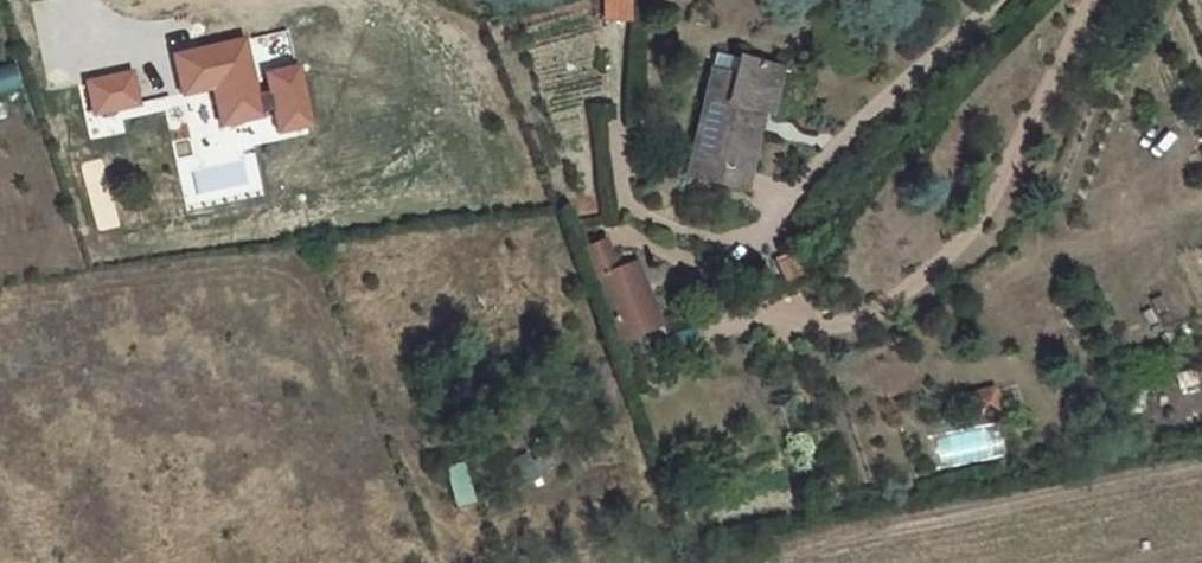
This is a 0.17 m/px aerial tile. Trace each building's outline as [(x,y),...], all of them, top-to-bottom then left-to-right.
[(626,22),(625,0),(596,0),(598,23),(626,22)] [(245,38),(176,53),(186,98),(219,90),(225,119),(262,111),(245,38)] [(772,58),(728,47),(723,63),(703,61),(678,165),(711,172),(714,157),(726,159),(741,96),(758,102),(762,101),(772,58)] [(11,91),(4,63),(0,64),(0,94),(11,91)] [(301,67),(271,74),(284,132),(314,125),(301,67)] [(132,73),(89,82),(96,112),(139,103),(132,73)] [(726,159),(721,174),(739,178),(758,102),(741,96),(726,159)] [(596,239),(575,247),(599,305),(630,297),(613,251),(601,255),(596,239)] [(510,491),(539,474),(525,450),(496,467),(510,491)] [(440,468),(449,508),(465,504),(457,465),(440,468)]
